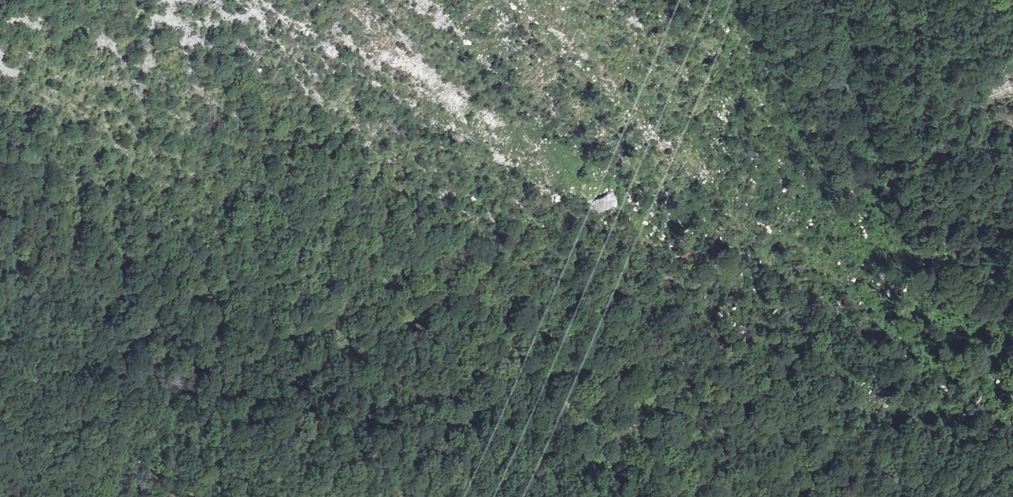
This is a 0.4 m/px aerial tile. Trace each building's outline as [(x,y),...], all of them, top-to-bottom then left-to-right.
[(595,210),(618,208),(617,194),(594,196),(595,210)]
